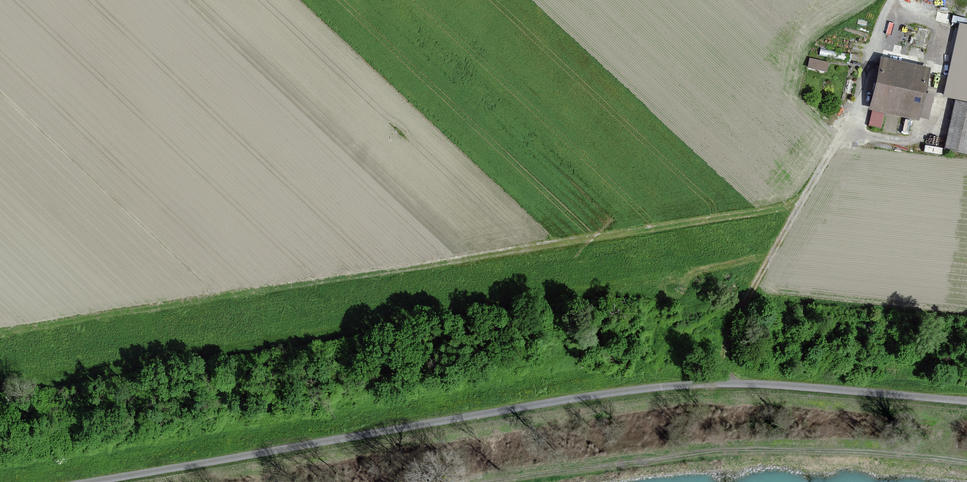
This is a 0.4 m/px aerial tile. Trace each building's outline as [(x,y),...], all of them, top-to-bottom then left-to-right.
[(961,25),(945,95),(966,100),(966,26),(961,25)] [(809,67),(828,69),(830,58),(810,56),(809,67)] [(928,69),(885,59),(874,109),(918,118),(928,69)] [(956,103),(947,149),(966,153),(966,105),(956,103)] [(872,109),(869,124),(882,126),(885,111),(872,109)]
